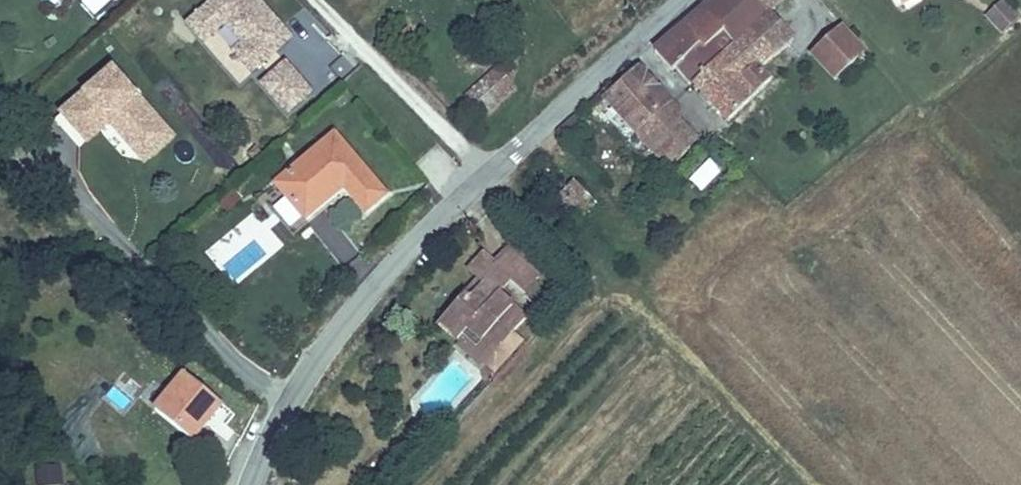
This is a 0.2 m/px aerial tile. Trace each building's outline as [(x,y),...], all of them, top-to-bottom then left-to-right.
[(111,0),(85,0),(80,6),(98,18),(111,0)] [(294,37),(261,0),(210,0),(184,23),(240,85),(294,37)] [(655,34),(670,52),(680,45),(700,67),(754,20),(750,16),(769,0),(694,0),(674,17),(655,34)] [(772,37),(793,18),(776,0),(769,0),(750,16),(754,20),(772,37)] [(984,18),(1002,35),(1020,15),(1020,13),(1007,0),(1001,0),(984,18)] [(815,36),(838,62),(865,40),(843,13),(815,36)] [(754,20),(700,67),(731,101),(775,63),(760,48),(772,37),(754,20)] [(478,98),(516,70),(497,47),(462,75),(478,98)] [(639,48),(605,79),(626,101),(645,121),(658,112),(655,107),(676,88),(639,48)] [(106,129),(143,168),(178,136),(111,65),(56,117),(85,149),(106,129)] [(642,124),(671,156),(702,128),(679,104),(685,99),(676,88),(655,107),(658,112),(645,121),(642,124)] [(365,215),(389,195),(336,133),(273,186),(305,223),(344,190),(365,215)] [(691,178),(702,190),(722,170),(711,159),(691,178)] [(577,167),(555,185),(564,194),(586,175),(577,167)] [(586,175),(564,194),(573,204),(597,187),(586,175)] [(479,230),(469,238),(493,263),(502,252),(521,271),(537,256),(508,224),(490,239),(479,230)] [(430,294),(450,317),(463,300),(476,284),(489,269),(493,263),(469,238),(460,246),(471,257),(430,294)] [(476,284),(504,313),(517,301),(489,269),(476,284)] [(487,328),(504,313),(476,284),(463,300),(477,316),(487,328)] [(471,343),(487,328),(477,316),(461,329),(471,343)] [(150,386),(187,423),(219,389),(181,356),(150,386)]
